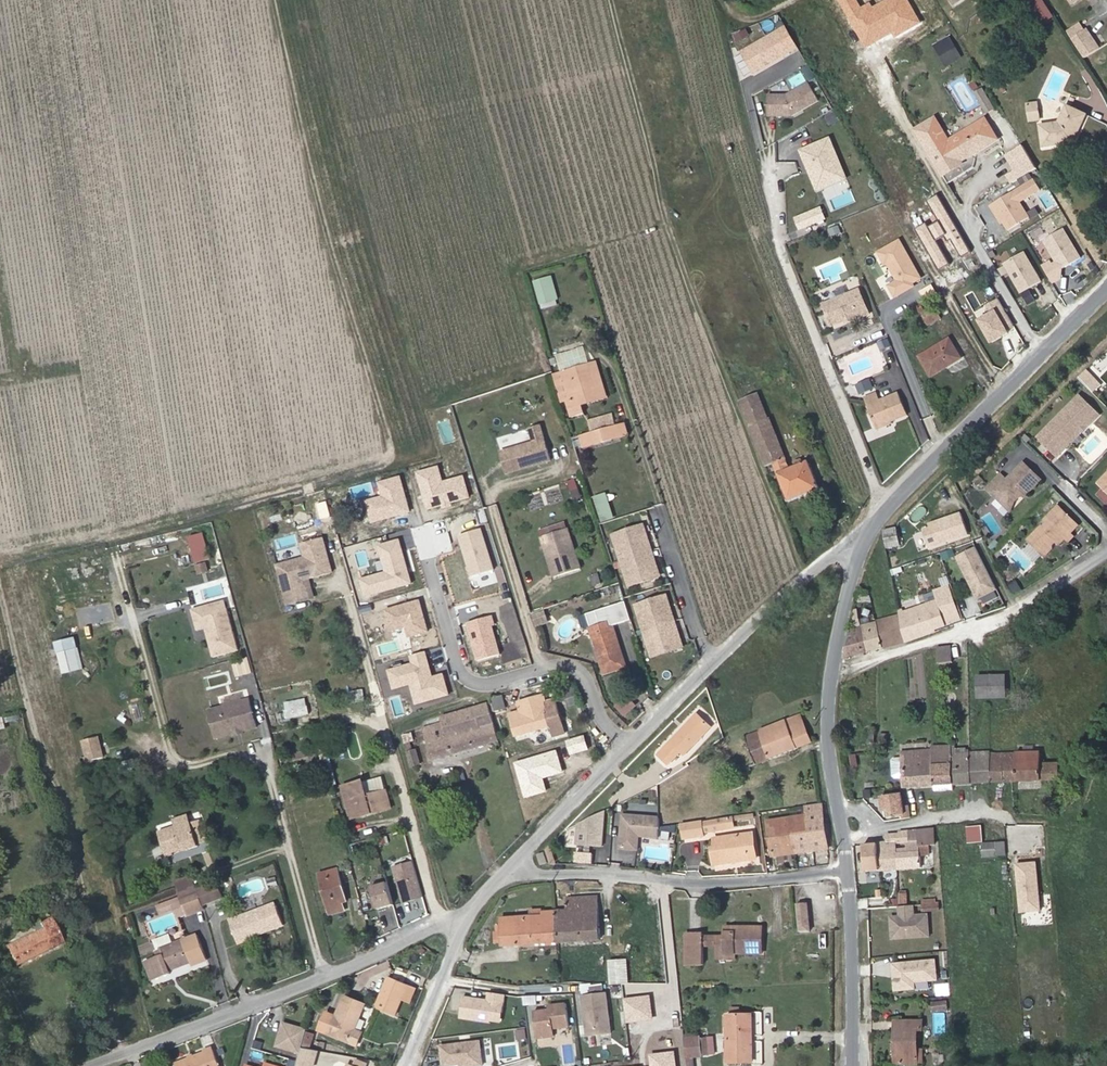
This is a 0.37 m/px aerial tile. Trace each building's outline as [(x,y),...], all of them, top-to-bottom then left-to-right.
[(1053,17),(1042,0),(1030,0),(1026,2),(1041,25),(1053,17)] [(779,28),(736,51),(750,76),(793,54),(779,28)] [(730,35),(734,44),(749,38),(745,29),(730,35)] [(1072,39),(1085,58),(1100,49),(1087,30),(1072,39)] [(946,38),(932,44),(942,65),(955,59),(946,38)] [(1038,103),(1028,104),(1031,122),(1040,121),(1038,103)] [(1070,106),(1067,105),(1059,122),(1041,125),(1043,146),(1074,142),(1087,114),(1070,106)] [(946,143),(958,163),(998,139),(985,119),(946,143)] [(946,143),(932,120),(916,130),(944,177),(960,167),(958,163),(946,143)] [(960,232),(944,203),(933,209),(936,214),(931,217),(940,232),(922,242),(932,260),(950,250),(945,241),(960,232)] [(838,225),(827,229),(830,238),(841,234),(838,225)] [(551,276),(534,281),(540,305),(558,300),(551,276)] [(833,295),(860,285),(856,276),(830,287),(833,295)] [(861,290),(825,304),(833,326),(861,315),(863,318),(871,315),(861,290)] [(941,318),(934,306),(921,313),(928,326),(941,318)] [(880,349),(890,346),(887,338),(877,341),(880,349)] [(946,365),(960,356),(950,338),(920,357),(931,376),(947,367),(946,365)] [(946,365),(947,367),(962,358),(960,356),(946,365)] [(597,361),(571,369),(574,378),(591,372),(597,392),(580,397),(582,406),(609,398),(597,361)] [(1085,367),(1076,377),(1092,392),(1100,383),(1085,367)] [(597,392),(591,372),(574,378),(571,369),(554,374),(562,403),(566,402),(571,417),(585,413),(582,406),(580,397),(597,392)] [(854,385),(858,394),(873,388),(869,379),(854,385)] [(893,420),(909,414),(900,393),(882,401),(878,393),(866,399),(878,427),(893,420)] [(741,402),(750,426),(768,418),(758,394),(741,402)] [(1080,398),(1038,438),(1057,458),(1099,417),(1080,398)] [(613,427),(617,426),(614,415),(589,422),(593,433),(613,427)] [(790,468),(770,418),(768,418),(750,426),(766,467),(774,463),(778,473),(790,468)] [(878,427),(879,429),(894,423),(893,420),(878,427)] [(584,436),(587,444),(627,431),(625,424),(617,426),(613,427),(593,433),(584,436)] [(535,443),(502,451),(508,474),(552,461),(541,425),(531,428),(535,443)] [(777,473),(789,501),(820,488),(809,460),(803,462),(802,459),(795,462),(796,465),(790,468),(778,473),(777,473)] [(1000,474),(986,489),(992,495),(995,492),(1004,502),(1014,501),(1024,492),(1027,495),(1041,480),(1023,463),(1006,480),(1000,474)] [(438,465),(416,471),(427,510),(470,498),(464,476),(442,481),(438,465)] [(1098,483),(1106,492),(1106,474),(1098,483)] [(365,501),(373,523),(411,511),(401,476),(378,482),(382,496),(365,501)] [(572,502),(581,499),(574,479),(565,482),(572,502)] [(1096,493),(1106,503),(1106,495),(1100,489),(1096,493)] [(605,493),(591,497),(599,523),(613,519),(605,493)] [(322,511),(330,510),(329,500),(321,501),(322,511)] [(1041,526),(1026,541),(1041,556),(1054,542),(1058,546),(1063,541),(1066,543),(1072,536),(1069,534),(1077,526),(1058,506),(1043,521),(1046,524),(1042,528),(1041,526)] [(539,535),(565,527),(563,522),(538,530),(539,535)] [(643,523),(637,525),(654,577),(660,575),(643,523)] [(637,525),(612,533),(628,585),(654,577),(637,525)] [(901,545),(897,527),(884,530),(887,548),(901,545)] [(481,529),(458,535),(469,574),(492,568),(481,529)] [(958,539),(960,543),(959,544),(967,560),(988,550),(980,534),(975,536),(973,532),(958,539)] [(197,564),(213,560),(206,533),(190,537),(197,564)] [(288,607),(318,600),(313,579),(336,574),(328,538),(302,544),(305,558),(278,564),(288,607)] [(398,540),(376,547),(383,573),(358,580),(364,598),(410,585),(398,540)] [(576,550),(550,559),(556,577),(581,568),(576,550)] [(1004,579),(991,554),(984,558),(986,563),(978,567),(989,586),(1004,579)] [(197,566),(200,576),(212,572),(209,562),(197,566)] [(589,575),(594,587),(602,583),(598,572),(589,575)] [(1016,582),(1009,586),(1015,595),(1022,590),(1016,582)] [(666,594),(660,596),(676,648),(683,646),(666,594)] [(623,617),(615,595),(601,600),(608,622),(623,617)] [(660,596),(634,604),(651,656),(676,648),(660,596)] [(905,613),(903,609),(900,610),(901,615),(906,642),(936,632),(935,629),(945,625),(941,612),(956,606),(953,596),(905,613)] [(229,600),(193,609),(199,632),(207,631),(213,658),(241,651),(229,600)] [(419,600),(384,609),(390,630),(403,627),(406,636),(427,631),(419,600)] [(543,610),(530,615),(534,628),(547,623),(543,610)] [(883,647),(877,621),(862,625),(858,610),(854,612),(852,620),(854,627),(850,629),(844,659),(883,647)] [(901,615),(877,621),(883,647),(906,642),(901,615)] [(492,616),(466,624),(476,660),(499,654),(491,627),(496,625),(492,616)] [(605,674),(627,667),(613,626),(610,627),(609,623),(590,629),(605,674)] [(64,675),(84,669),(76,637),(55,643),(64,675)] [(953,662),(951,646),(938,648),(940,663),(953,662)] [(426,652),(408,657),(411,665),(387,672),(392,691),(409,686),(415,706),(450,696),(443,674),(434,677),(426,652)] [(1007,699),(1007,674),(977,675),(977,700),(1007,699)] [(555,692),(558,702),(567,700),(568,705),(579,701),(574,686),(555,692)] [(354,692),(356,702),(367,700),(365,689),(354,692)] [(545,702),(555,699),(553,693),(543,696),(545,702)] [(612,706),(621,717),(635,705),(625,694),(612,706)] [(502,695),(491,699),(495,712),(501,710),(506,709),(502,695)] [(555,736),(565,733),(555,699),(545,702),(543,696),(520,703),(520,705),(508,708),(516,736),(552,725),(555,736)] [(216,739),(261,730),(254,699),(209,708),(216,739)] [(395,708),(399,719),(413,714),(408,703),(395,708)] [(432,761),(499,741),(489,703),(442,717),(443,722),(423,727),(432,761)] [(711,727),(697,714),(659,755),(670,764),(681,752),(685,755),(711,727)] [(801,715),(787,720),(798,747),(811,742),(801,715)] [(787,720),(745,737),(755,764),(798,747),(787,720)] [(411,732),(401,734),(403,744),(413,742),(411,732)] [(84,740),(88,762),(107,759),(103,737),(84,740)] [(421,764),(414,743),(410,744),(413,752),(408,753),(412,767),(421,764)] [(951,746),(932,746),(932,750),(935,786),(954,785),(951,746)] [(956,746),(951,746),(954,785),(972,784),(970,754),(970,751),(967,751),(967,754),(956,754),(956,746)] [(516,762),(526,796),(547,791),(543,777),(563,771),(557,750),(516,762)] [(935,786),(932,750),(901,752),(901,758),(903,778),(903,788),(935,786)] [(847,754),(850,768),(857,766),(855,753),(847,754)] [(972,784),(992,782),(991,754),(991,753),(970,754),(972,784)] [(1025,753),(991,754),(992,782),(1012,782),(1060,781),(1060,764),(1045,765),(1045,761),(1042,761),(1042,753),(1034,753),(1025,753)] [(903,778),(901,758),(894,758),(892,760),(892,776),(895,778),(903,778)] [(387,790),(383,776),(364,781),(368,796),(387,790)] [(392,808),(387,790),(368,796),(364,781),(343,787),(352,820),(392,808)] [(904,807),(902,795),(882,798),(884,811),(888,810),(889,816),(905,813),(904,807)] [(828,849),(821,804),(805,806),(806,814),(810,837),(794,839),(796,854),(828,849)] [(586,812),(585,824),(577,823),(575,844),(601,847),(604,814),(586,812)] [(657,838),(658,815),(619,812),(616,849),(637,850),(638,836),(657,838)] [(810,837),(806,814),(768,821),(774,857),(796,854),(794,839),(810,837)] [(177,826),(191,821),(189,815),(174,820),(177,826)] [(733,817),(726,818),(728,828),(735,826),(733,817)] [(726,818),(712,821),(713,830),(728,828),(726,818)] [(184,849),(185,851),(200,846),(199,845),(208,842),(200,820),(192,823),(191,821),(177,826),(159,832),(167,855),(184,849)] [(701,821),(682,824),(684,839),(704,836),(703,832),(713,830),(712,821),(702,822),(701,821)] [(983,826),(967,827),(969,844),(985,842),(983,826)] [(890,844),(865,845),(867,872),(921,868),(920,857),(931,855),(930,846),(936,845),(935,829),(918,831),(919,841),(910,842),(903,842),(902,835),(889,836),(890,844)] [(918,831),(910,832),(910,842),(919,841),(918,831)] [(910,832),(902,833),(903,842),(910,842),(910,832)] [(712,848),(715,865),(751,860),(749,846),(755,845),(753,833),(715,838),(716,847),(712,848)] [(1008,856),(1006,840),(985,842),(986,858),(1008,856)] [(550,845),(543,847),(548,865),(555,863),(550,845)] [(609,847),(585,845),(584,861),(608,863),(609,847)] [(749,846),(751,860),(757,859),(755,845),(749,846)] [(393,868),(405,905),(426,898),(415,861),(393,868)] [(338,869),(320,874),(330,914),(345,910),(343,902),(341,896),(345,895),(338,869)] [(182,895),(197,889),(191,874),(176,880),(182,895)] [(218,881),(210,884),(215,900),(224,897),(218,881)] [(377,911),(398,907),(393,882),(372,887),(377,911)] [(210,884),(197,889),(203,905),(215,900),(210,884)] [(189,915),(205,909),(203,905),(197,889),(182,895),(189,915)] [(897,891),(898,903),(907,902),(905,890),(897,891)] [(182,895),(172,899),(172,901),(179,918),(189,915),(182,895)] [(556,911),(558,943),(601,940),(598,897),(566,898),(567,910),(556,911)] [(806,900),(793,901),(797,932),(809,931),(806,900)] [(172,901),(159,906),(162,914),(175,909),(172,901)] [(939,903),(923,905),(924,911),(940,910),(939,903)] [(895,904),(895,914),(888,914),(888,938),(928,938),(928,912),(912,912),(912,904),(895,904)] [(271,928),(263,908),(230,920),(239,942),(256,936),(255,934),(271,928)] [(558,943),(556,911),(542,912),(543,916),(531,916),(502,918),(502,931),(503,932),(518,932),(519,945),(558,943)] [(6,945),(15,963),(63,940),(52,916),(41,922),(44,927),(6,945)] [(737,953),(763,954),(763,928),(749,928),(749,930),(735,930),(735,927),(726,927),(726,936),(726,953),(737,953)] [(502,931),(494,931),(494,941),(503,940),(503,939),(503,932),(502,931)] [(518,932),(503,932),(503,939),(503,940),(503,946),(519,945),(518,932)] [(686,934),(686,965),(704,965),(704,947),(704,934),(686,934)] [(208,960),(198,935),(157,951),(159,957),(146,962),(154,981),(171,974),(170,971),(192,962),(193,966),(208,960)] [(726,953),(726,936),(704,936),(704,947),(715,947),(716,961),(737,961),(737,953),(726,953)] [(889,961),(891,991),(914,989),(913,981),(936,979),(934,957),(889,961)] [(624,960),(609,961),(610,982),(626,981),(624,960)] [(378,1008),(401,1015),(411,982),(388,975),(378,1008)] [(457,1019),(500,1023),(503,993),(485,991),(485,997),(459,995),(457,1019)] [(579,1036),(610,1034),(606,991),(576,993),(579,1036)] [(345,996),(330,1034),(357,1045),(363,1033),(356,1030),(366,1004),(345,996)] [(947,1002),(932,1003),(932,1012),(947,1010),(947,1002)] [(566,1004),(530,1006),(531,1039),(553,1038),(552,1028),(567,1028),(566,1004)] [(728,1062),(753,1062),(752,1014),(727,1014),(728,1062)] [(923,1030),(923,1021),(901,1021),(901,1028),(895,1028),(895,1065),(918,1065),(918,1050),(918,1030),(923,1030)] [(693,1057),(701,1056),(699,1037),(684,1038),(686,1058),(693,1057)] [(700,1037),(701,1056),(709,1055),(708,1037),(700,1037)] [(438,1042),(439,1065),(465,1065),(481,1065),(480,1040),(438,1042)] [(176,1065),(220,1065),(212,1045),(203,1049),(204,1052),(194,1056),(193,1054),(188,1056),(189,1058),(175,1064),(176,1065)]
